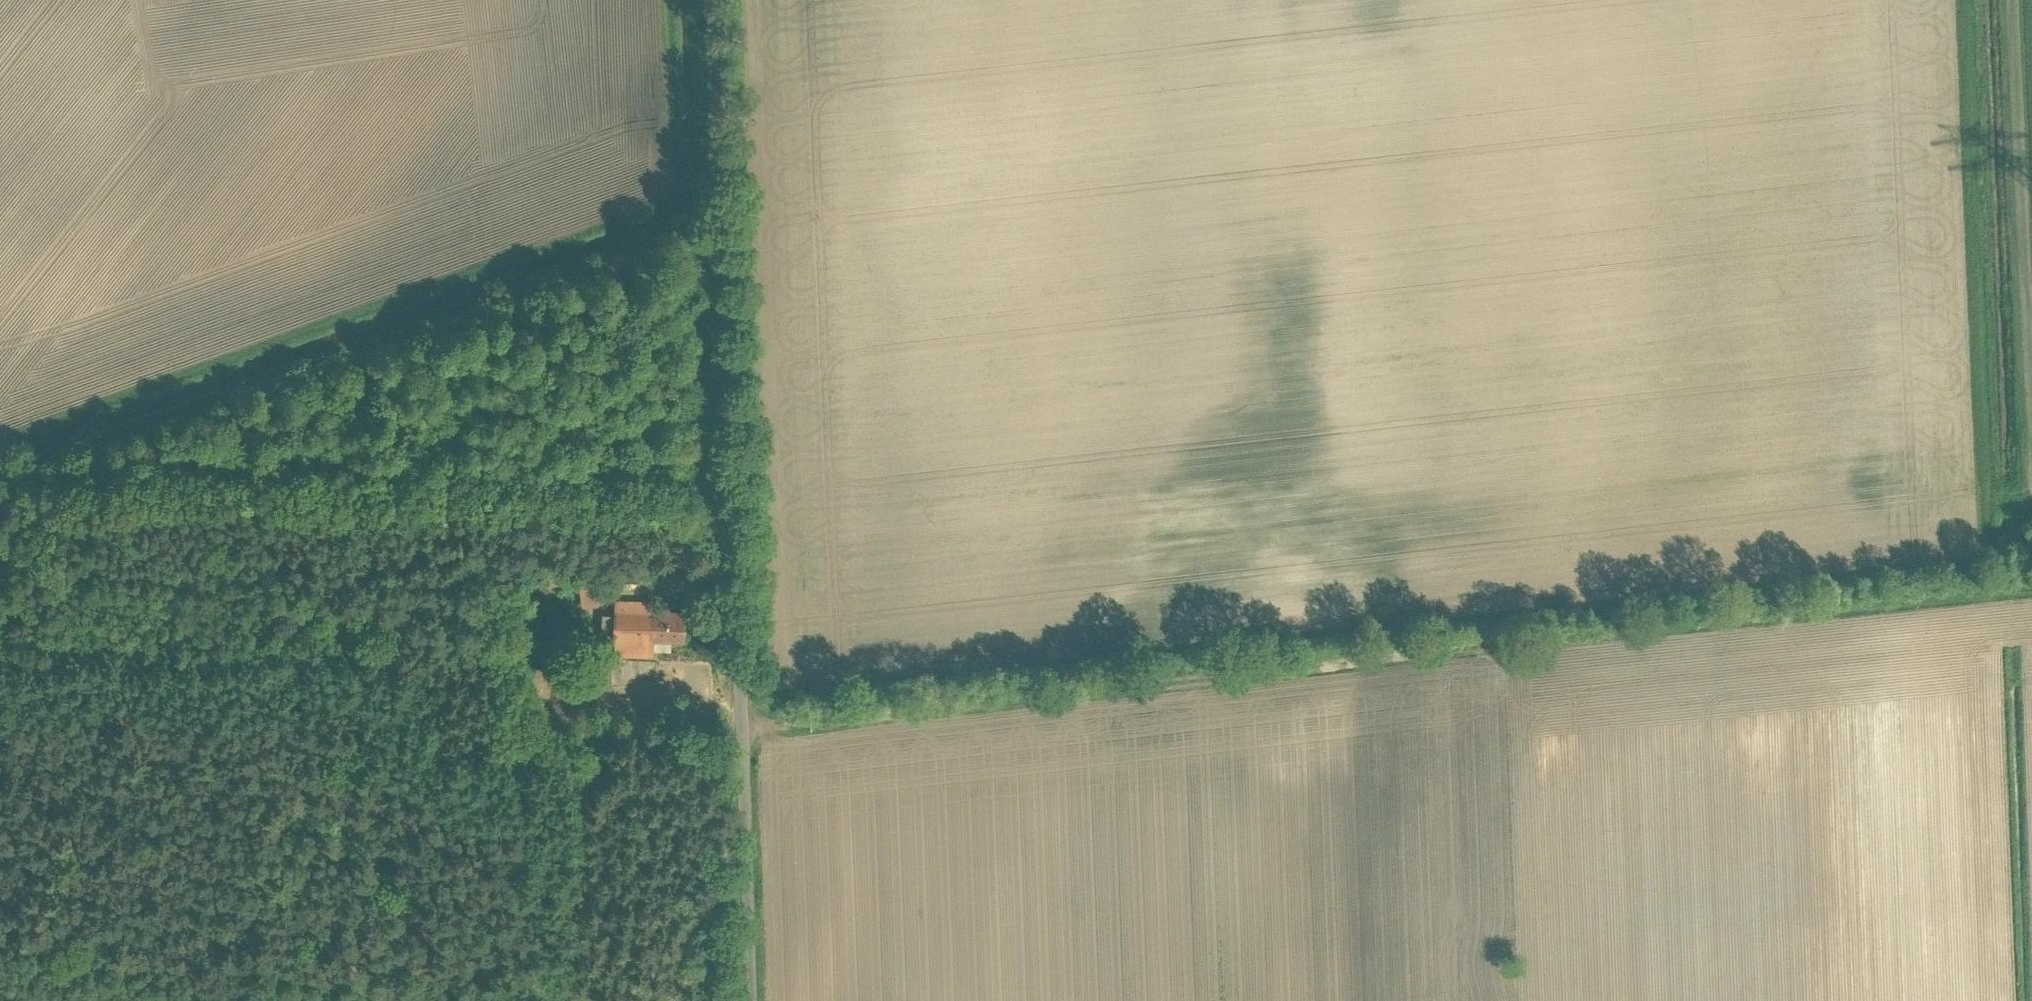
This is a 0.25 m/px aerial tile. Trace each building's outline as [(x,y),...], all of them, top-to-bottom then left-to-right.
[(598,584),(580,584),(580,605),(598,605),(598,584)] [(655,648),(685,648),(686,610),(646,610),(646,599),(613,599),(613,655),(655,655),(655,648)] [(530,685),(550,684),(550,667),(529,668),(530,685)]
